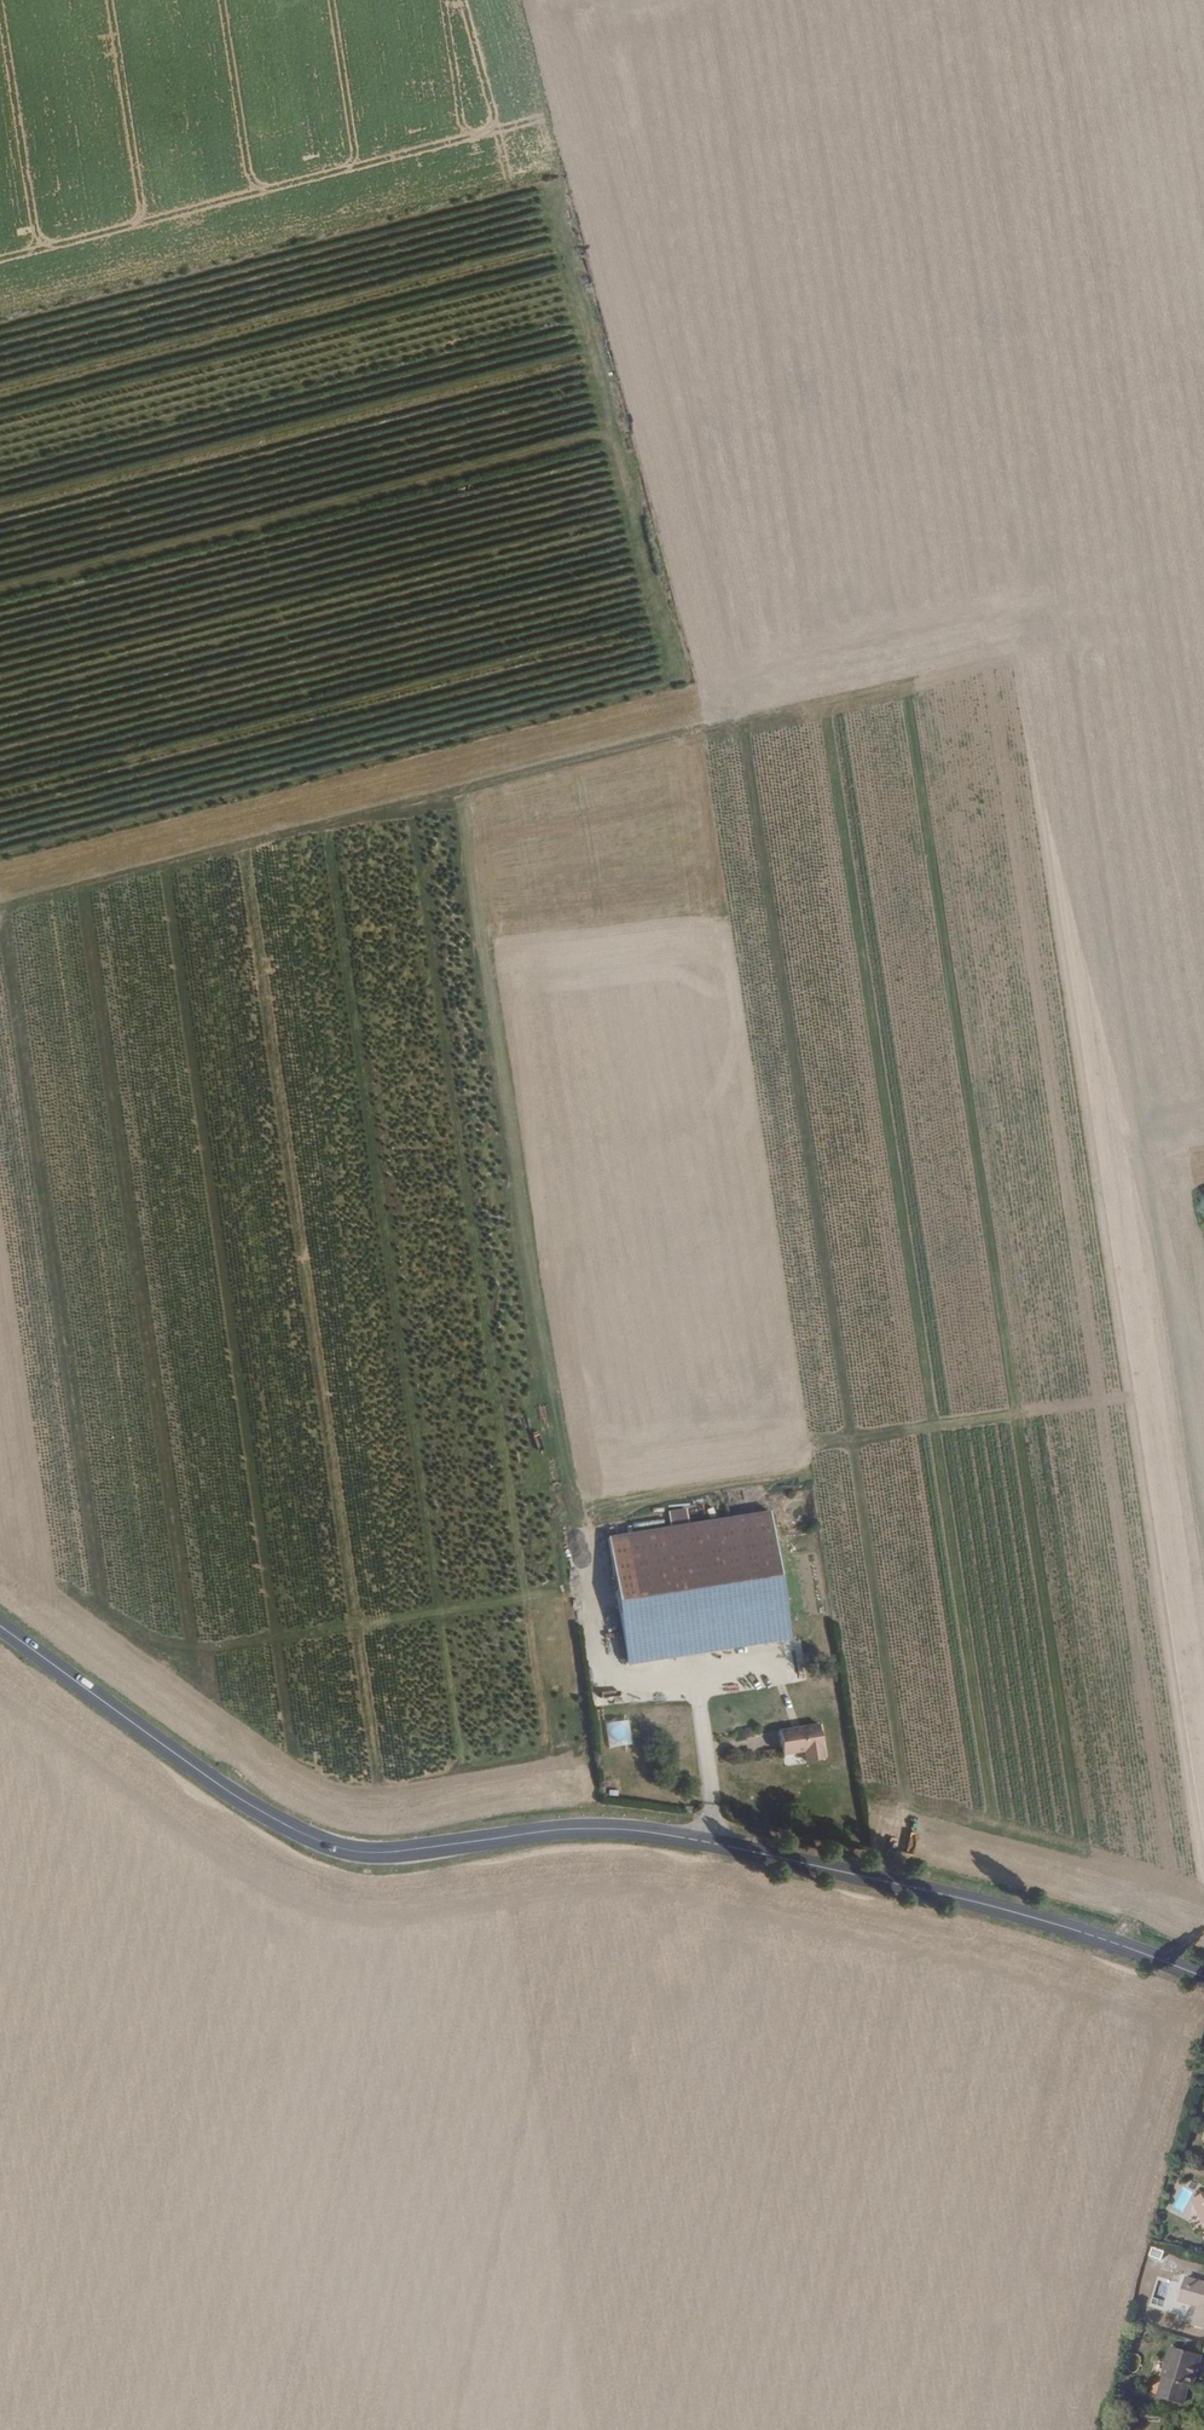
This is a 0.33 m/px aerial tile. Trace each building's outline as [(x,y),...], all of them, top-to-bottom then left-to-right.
[(627,1665),(788,1640),(769,1513),(608,1539),(627,1665)] [(818,1727),(779,1733),(783,1756),(803,1753),(805,1764),(824,1762),(818,1727)] [(1190,2199),(1196,2209),(1196,2213),(1200,2221),(1203,2221),(1203,2224),(1203,2192),(1190,2199)] [(1190,2287),(1192,2280),(1184,2278),(1182,2284),(1190,2287)] [(1192,2280),(1190,2287),(1182,2284),(1177,2301),(1195,2306),(1191,2323),(1203,2326),(1203,2283),(1192,2280)] [(1188,2384),(1197,2355),(1166,2347),(1158,2376),(1161,2377),(1155,2395),(1179,2401),(1184,2383),(1188,2384)]
